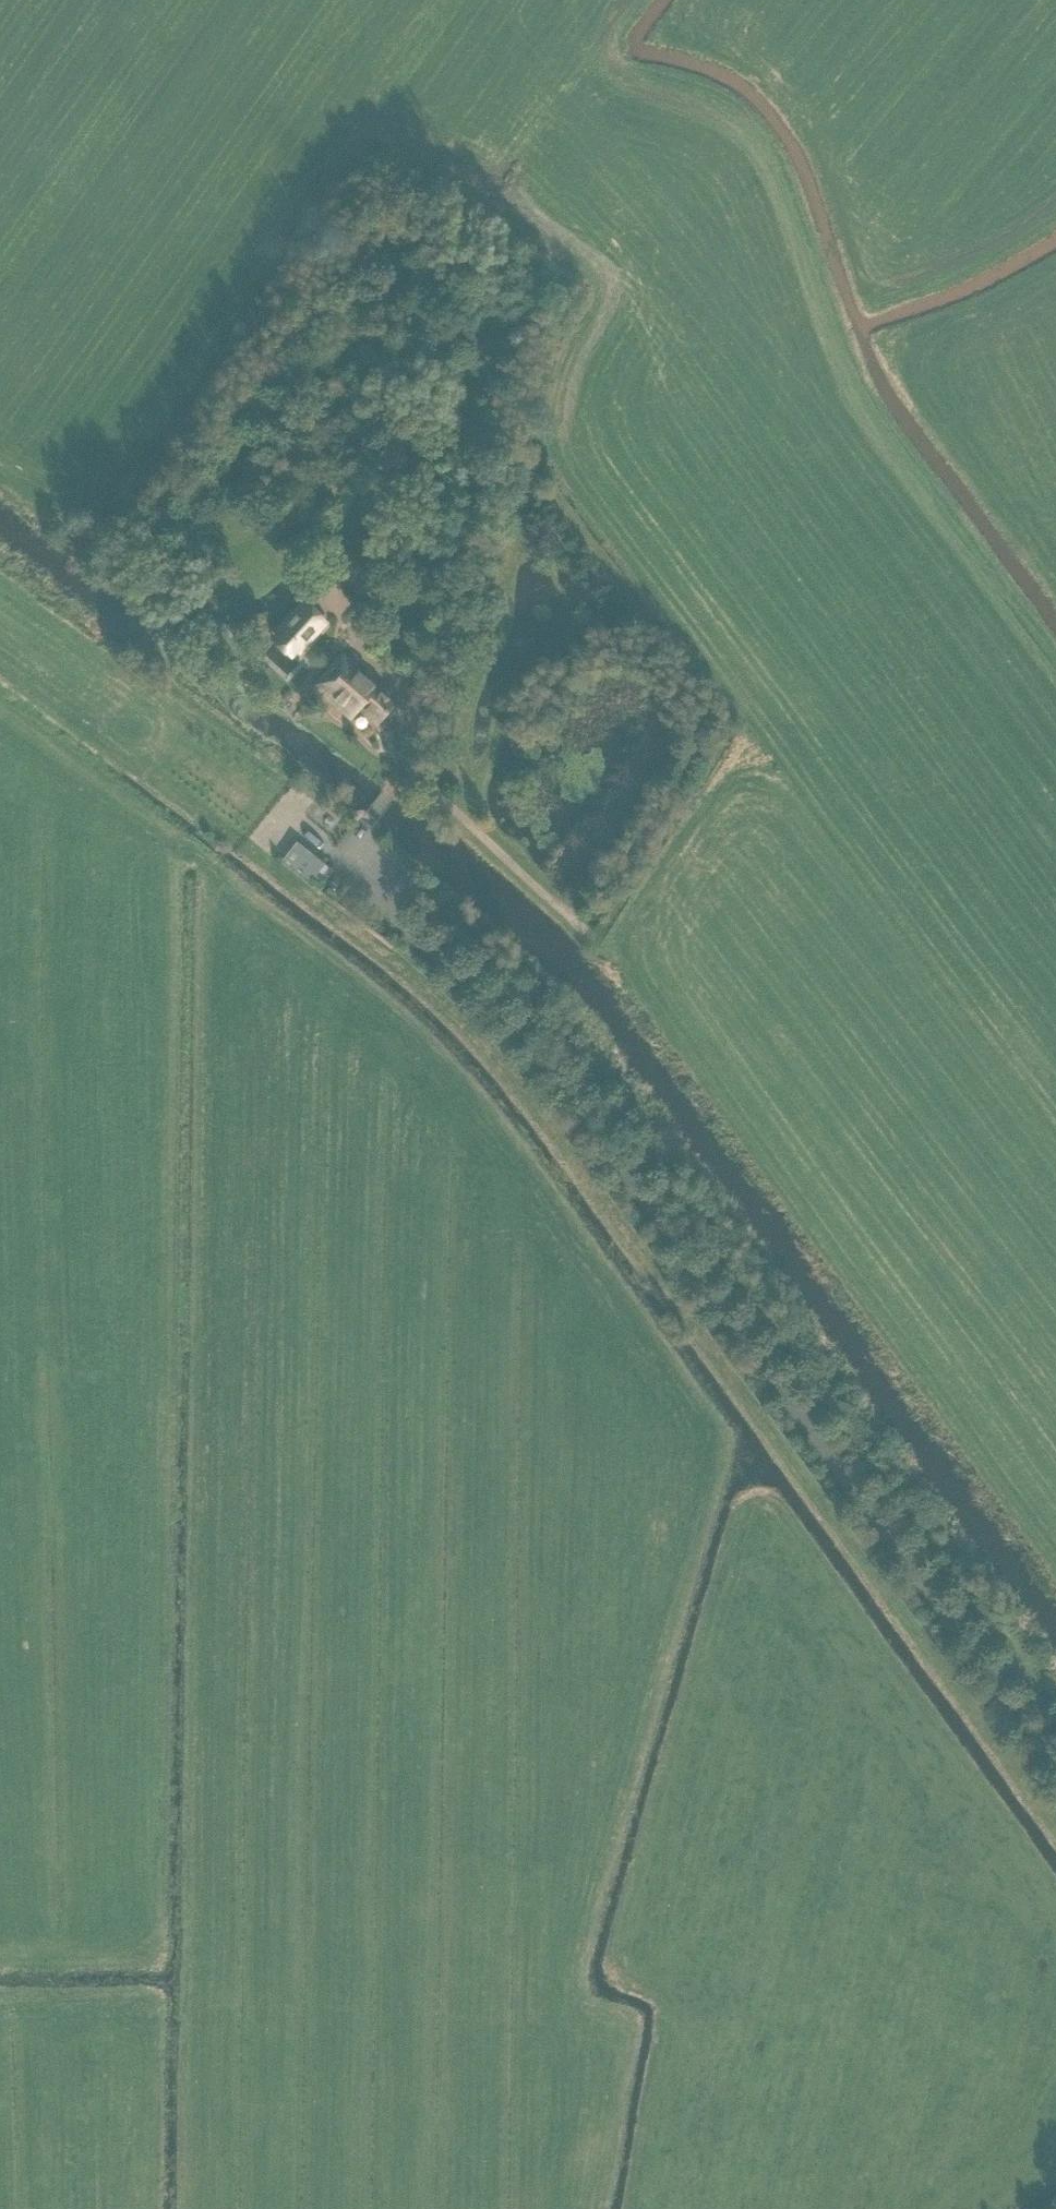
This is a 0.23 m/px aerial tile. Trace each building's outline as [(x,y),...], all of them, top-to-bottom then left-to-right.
[(467,436),(448,427),(443,436),(463,445),(467,436)] [(296,660),(331,623),(305,599),(271,636),(296,660)] [(270,636),(261,627),(248,641),(258,650),(270,636)] [(376,727),(398,701),(380,685),(381,683),(344,651),(312,688),(350,721),(358,712),(376,727)] [(333,869),(297,840),(282,858),(307,879),(311,873),(322,882),(333,869)]
